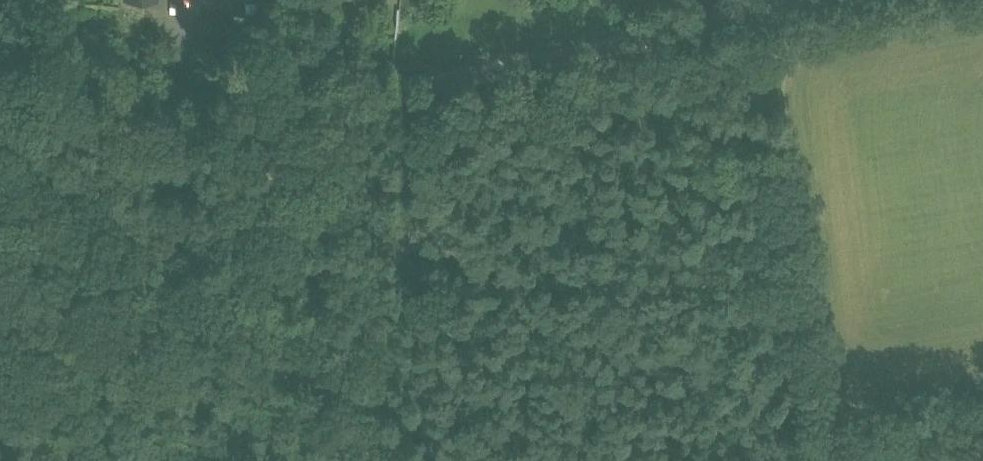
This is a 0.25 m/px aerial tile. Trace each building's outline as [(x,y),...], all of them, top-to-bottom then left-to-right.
[(287,12),(287,7),(287,3),(245,2),(245,12),(287,12)]
